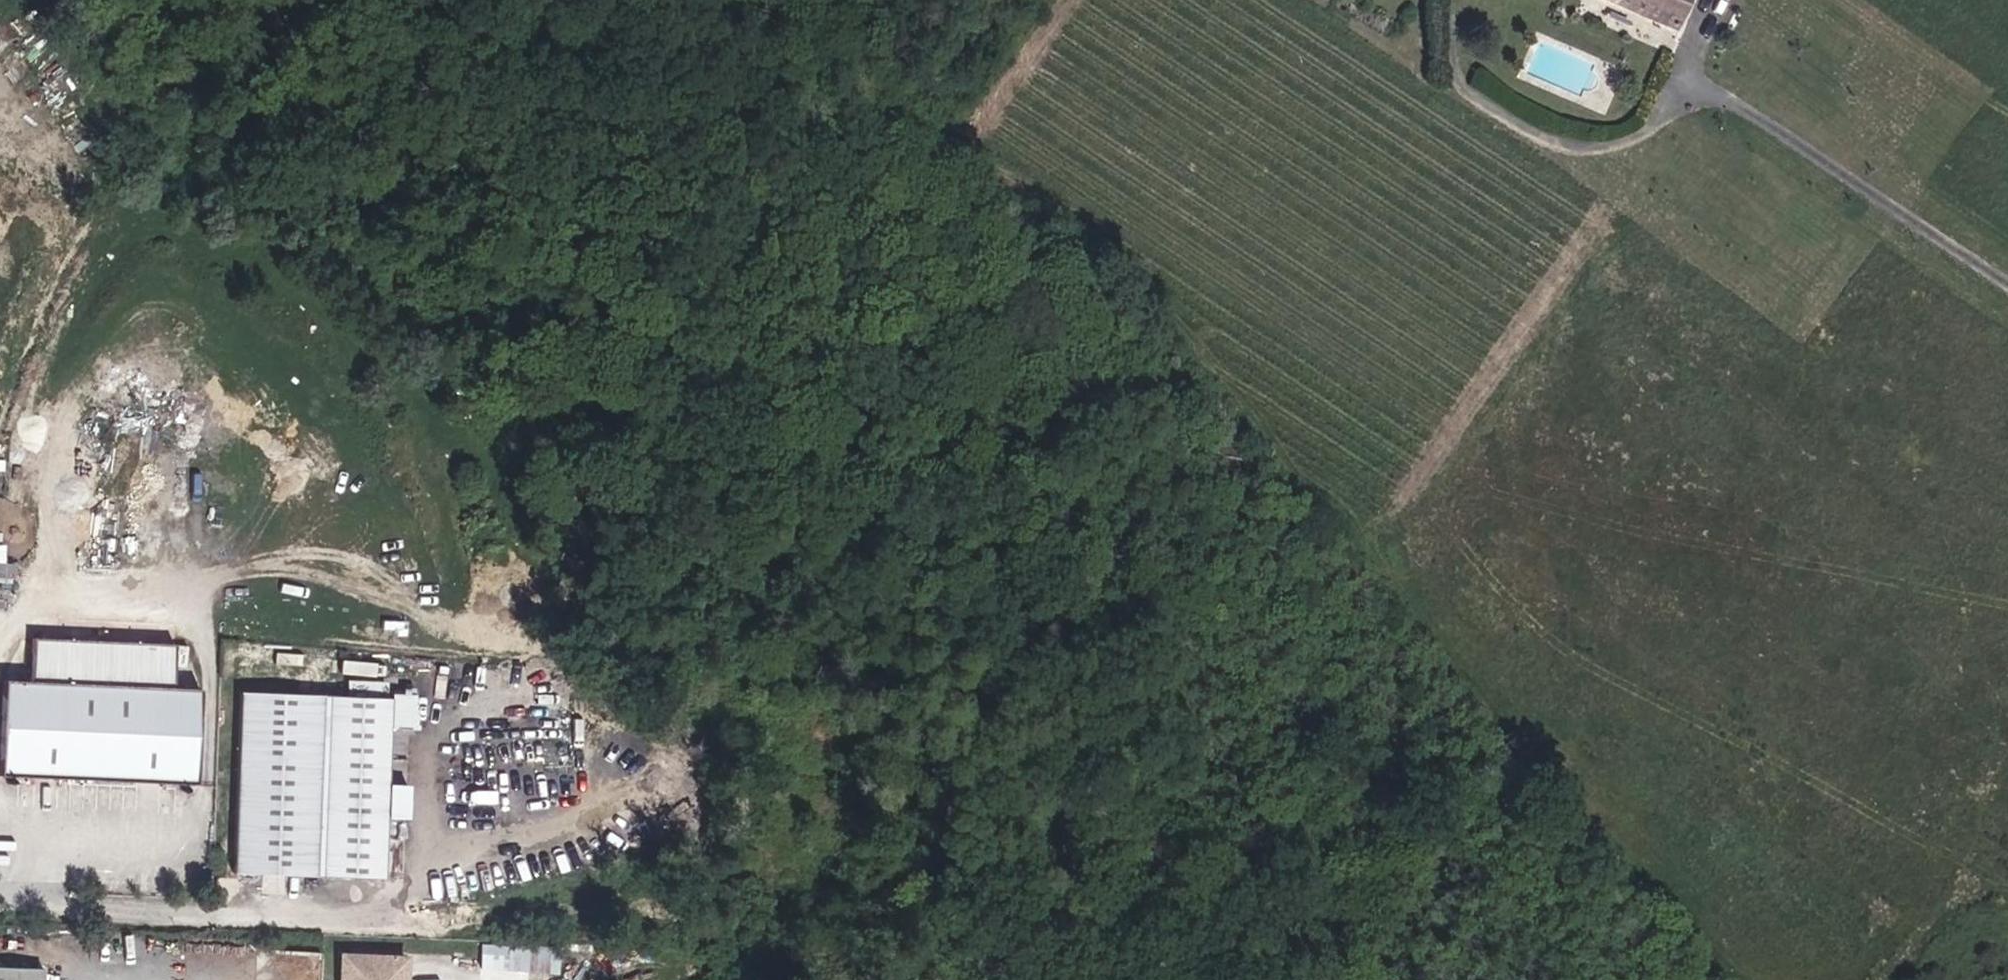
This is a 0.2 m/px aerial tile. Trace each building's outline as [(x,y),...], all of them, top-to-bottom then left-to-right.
[(1669,25),(1680,0),(1624,0),(1669,25)] [(344,693),(235,688),(228,870),(380,876),(386,725),(417,727),(418,691),(388,690),(388,680),(345,678),(344,693)] [(192,696),(0,689),(0,785),(188,792),(192,696)] [(558,972),(560,947),(483,940),(481,966),(558,972)] [(335,979),(404,979),(405,951),(336,950),(335,979)]
